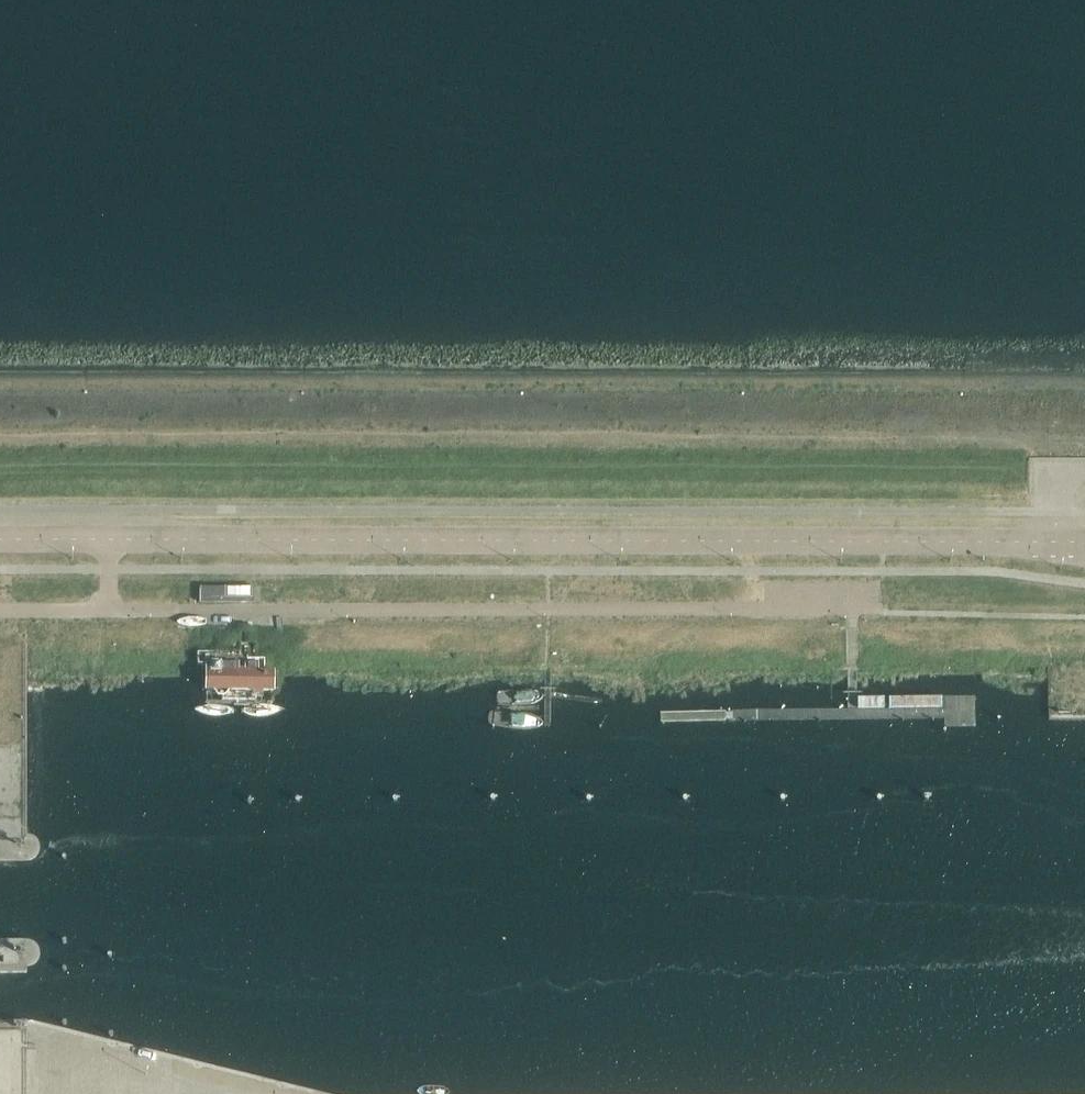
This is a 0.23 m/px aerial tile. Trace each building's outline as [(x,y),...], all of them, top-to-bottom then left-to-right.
[(253,586),(199,586),(200,602),(253,602),(253,586)] [(206,661),(206,667),(206,671),(209,671),(207,675),(206,684),(210,687),(268,689),(272,685),(272,677),(269,673),(257,673),(257,671),(257,659),(246,659),(246,651),(239,651),(239,649),(197,650),(197,661),(206,661)]
